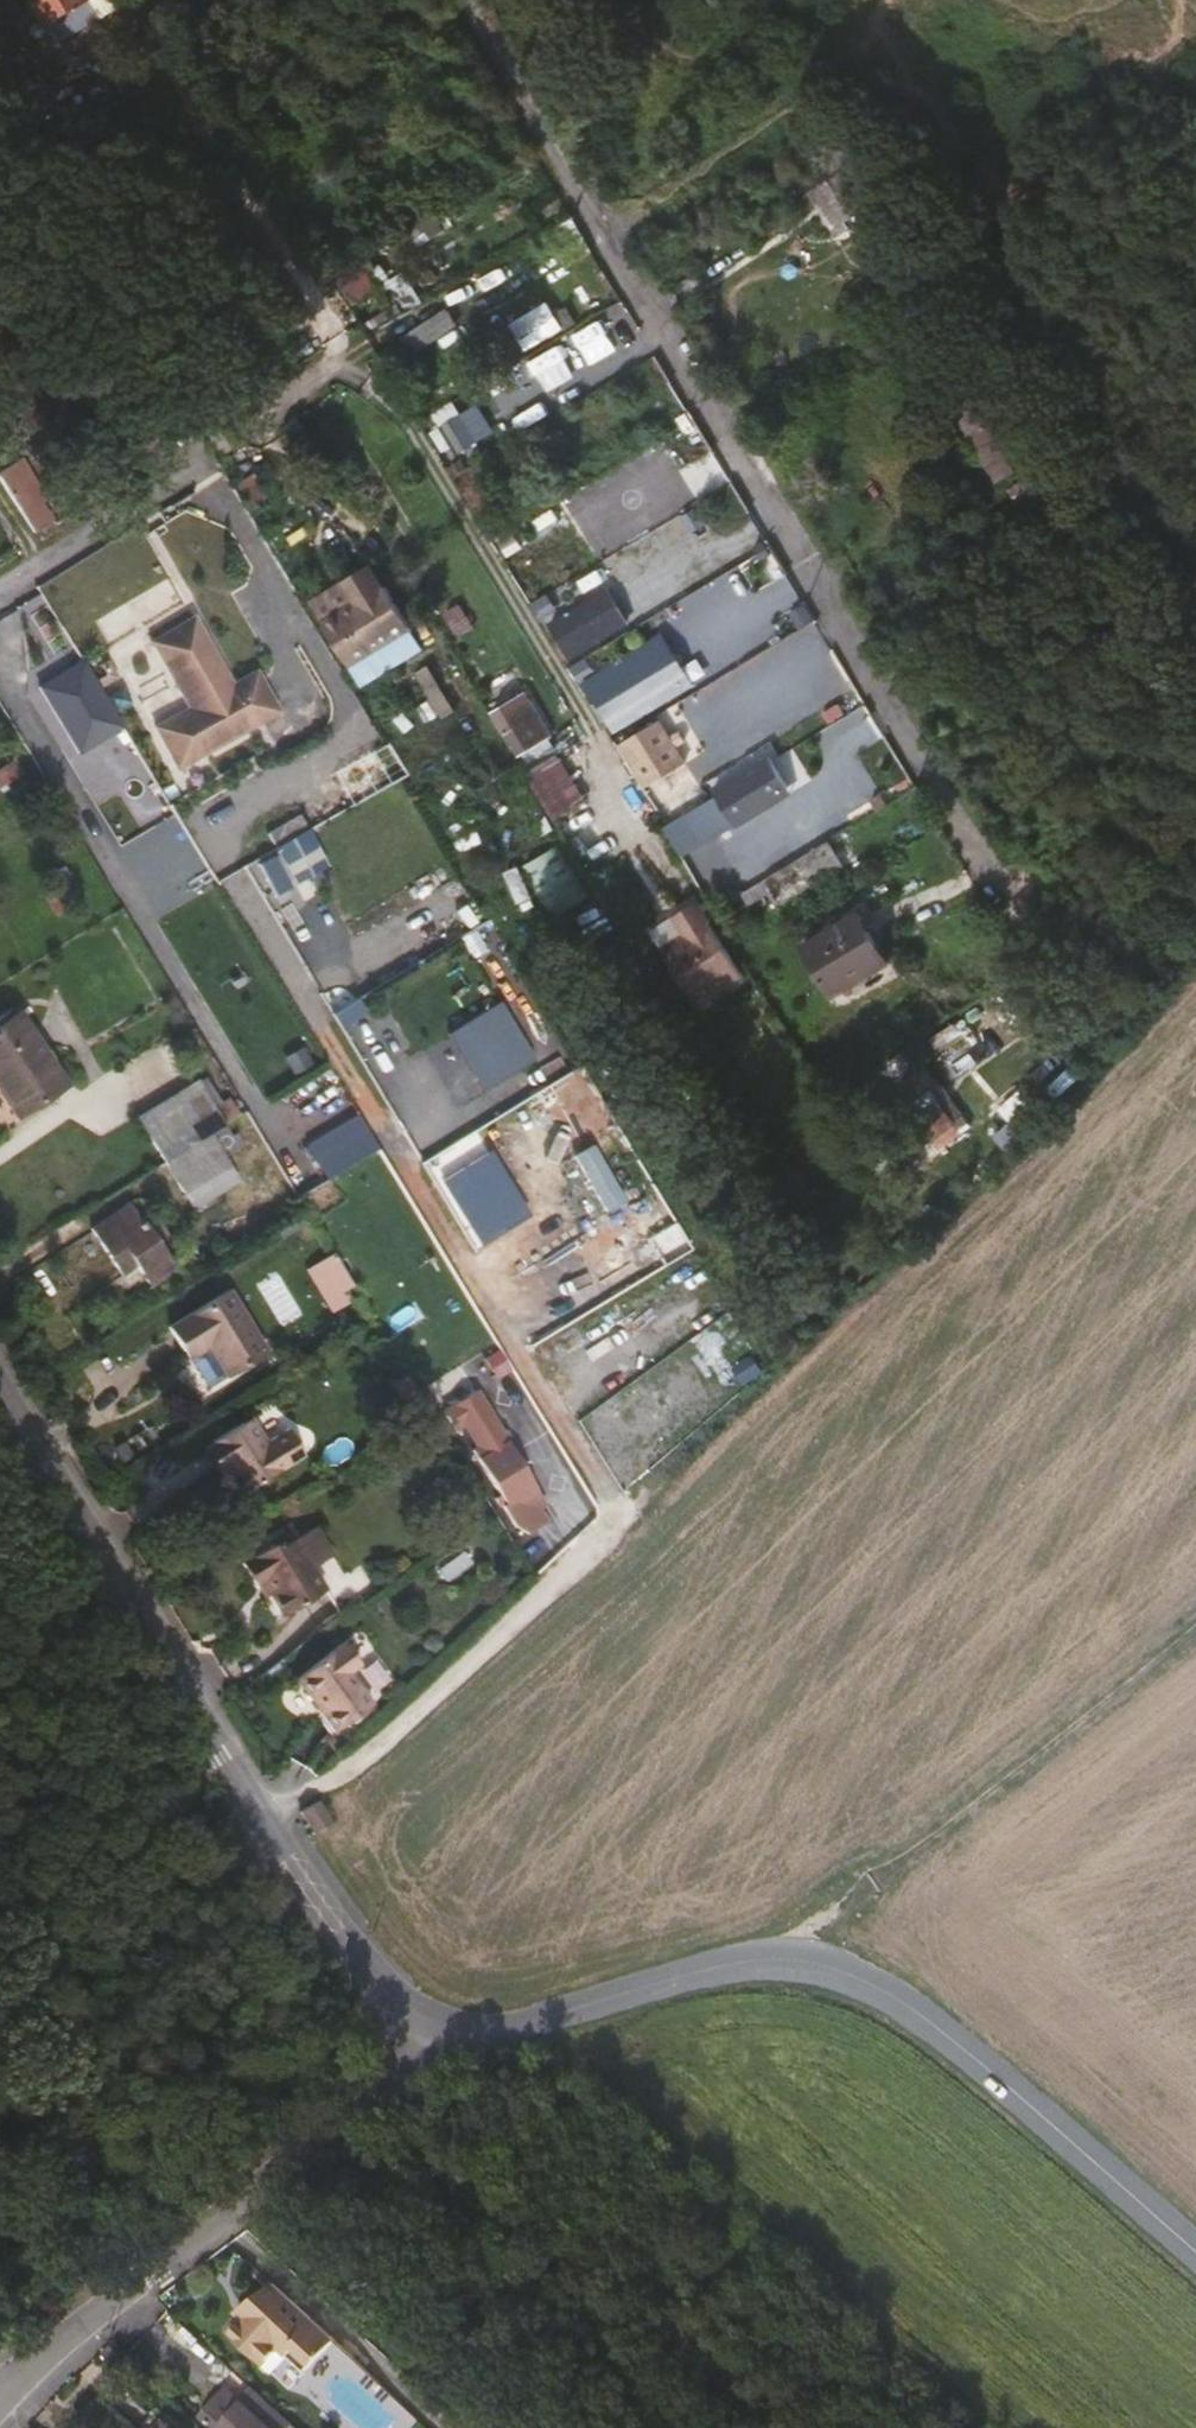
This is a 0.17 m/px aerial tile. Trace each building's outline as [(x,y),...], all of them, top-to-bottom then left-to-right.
[(60,49),(113,18),(102,0),(46,0),(51,9),(41,16),(60,49)] [(883,174),(892,169),(873,137),(857,147),(882,187),(888,184),(883,174)] [(859,176),(823,197),(833,214),(845,208),(856,225),(881,211),(859,176)] [(352,306),(390,288),(374,256),(337,274),(352,306)] [(955,291),(946,296),(954,307),(962,303),(955,291)] [(606,300),(622,327),(637,318),(622,292),(606,300)] [(412,360),(459,329),(447,310),(400,341),(412,360)] [(515,316),(435,361),(453,393),(533,347),(515,316)] [(0,360),(0,409),(48,484),(89,459),(19,348),(0,360)] [(941,371),(1009,481),(1045,459),(977,350),(941,371)] [(470,394),(433,415),(459,459),(495,438),(470,394)] [(1049,474),(1023,491),(1032,505),(1059,487),(1049,474)] [(23,492),(5,501),(40,558),(55,549),(39,526),(45,522),(23,492)] [(550,615),(568,654),(631,626),(612,586),(550,615)] [(354,640),(326,655),(351,695),(419,652),(383,593),(340,619),(354,640)] [(663,629),(586,678),(617,727),(694,679),(663,629)] [(566,716),(534,664),(513,678),(545,731),(566,716)] [(240,777),(268,760),(210,668),(183,684),(240,777)] [(220,790),(240,777),(183,684),(170,693),(202,745),(195,750),(220,790)] [(115,722),(93,687),(61,707),(83,742),(115,722)] [(639,781),(687,759),(665,712),(617,735),(639,781)] [(730,823),(732,826),(796,788),(768,741),(695,784),(705,801),(668,823),(684,850),(730,823)] [(550,813),(583,798),(560,749),(527,765),(550,813)] [(193,806),(220,790),(195,750),(169,766),(193,806)] [(520,903),(577,883),(563,844),(506,863),(520,903)] [(874,871),(859,846),(758,908),(773,933),(874,871)] [(306,920),(323,911),(295,866),(278,876),(306,920)] [(909,972),(877,918),(824,950),(857,1003),(909,972)] [(680,947),(689,961),(670,971),(691,1008),(740,976),(711,929),(680,947)] [(12,1133),(60,1104),(16,1032),(0,1042),(0,1115),(12,1133)] [(141,1136),(166,1181),(236,1138),(229,1124),(216,1129),(197,1101),(141,1136)] [(934,1119),(952,1149),(973,1134),(955,1106),(934,1119)] [(887,1162),(900,1183),(908,1178),(896,1156),(887,1162)] [(98,1259),(128,1308),(147,1298),(153,1308),(178,1292),(144,1231),(98,1259)] [(344,1317),(369,1302),(351,1272),(326,1289),(344,1317)] [(155,1357),(173,1388),(193,1375),(212,1407),(245,1389),(207,1325),(155,1357)] [(491,1468),(504,1460),(480,1420),(459,1432),(467,1448),(476,1443),(491,1468)] [(271,1462),(256,1436),(218,1459),(219,1460),(214,1462),(227,1484),(231,1482),(247,1510),(312,1473),(297,1447),(271,1462)] [(487,1470),(495,1483),(512,1472),(504,1460),(491,1468),(487,1470)] [(515,1517),(505,1524),(522,1552),(532,1546),(541,1558),(558,1547),(512,1472),(495,1483),(515,1517)] [(252,1576),(267,1601),(275,1600),(294,1629),(337,1607),(304,1555),(288,1563),(284,1557),(252,1576)] [(369,1612),(358,1594),(337,1607),(349,1627),(369,1612)] [(352,1659),(304,1692),(328,1723),(333,1723),(343,1735),(379,1712),(363,1687),(369,1682),(352,1659)] [(310,1834),(320,1846),(336,1833),(325,1820),(310,1834)] [(341,2350),(279,2294),(253,2314),(260,2323),(252,2332),(248,2328),(234,2343),(278,2383),(294,2366),(312,2382),(341,2350)] [(232,2403),(259,2427),(282,2427),(284,2427),(244,2390),(232,2403)] [(192,2422),(198,2427),(259,2427),(232,2403),(219,2392),(192,2422)]
